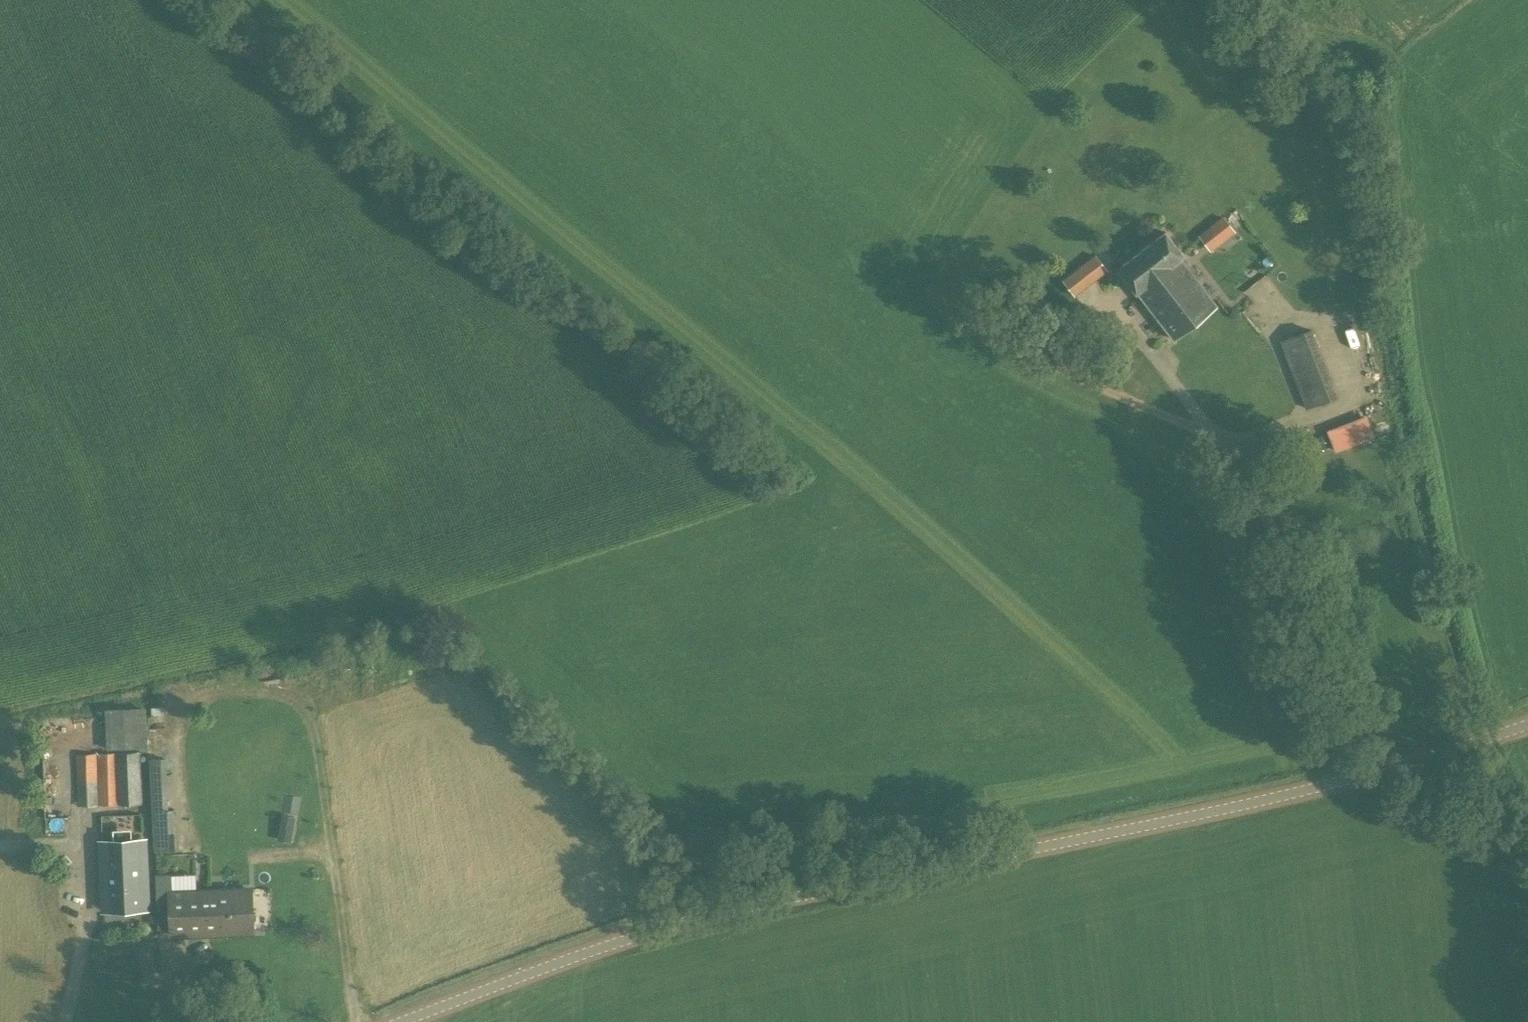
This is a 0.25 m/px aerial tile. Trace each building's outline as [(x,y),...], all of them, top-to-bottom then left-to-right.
[(1198,231),(1209,249),(1237,233),(1226,214),(1198,231)] [(1175,340),(1217,307),(1180,260),(1184,256),(1165,233),(1118,270),(1137,293),(1138,293),(1175,340)] [(1062,274),(1071,292),(1109,274),(1100,255),(1062,274)] [(1312,331),(1283,342),(1291,363),(1320,352),(1312,331)] [(1331,382),(1302,393),(1308,408),(1337,397),(1331,382)] [(1318,430),(1327,454),(1376,436),(1368,412),(1318,430)] [(146,705),(104,706),(105,748),(147,747),(146,705)] [(139,748),(75,752),(79,805),(142,802),(139,748)] [(165,759),(150,760),(151,773),(166,772),(165,759)] [(173,811),(153,812),(155,852),(175,851),(173,811)] [(281,812),(279,826),(292,828),(295,815),(281,812)] [(105,910),(145,908),(142,843),(102,844),(105,910)] [(170,935),(252,932),(250,890),(169,893),(170,935)]
